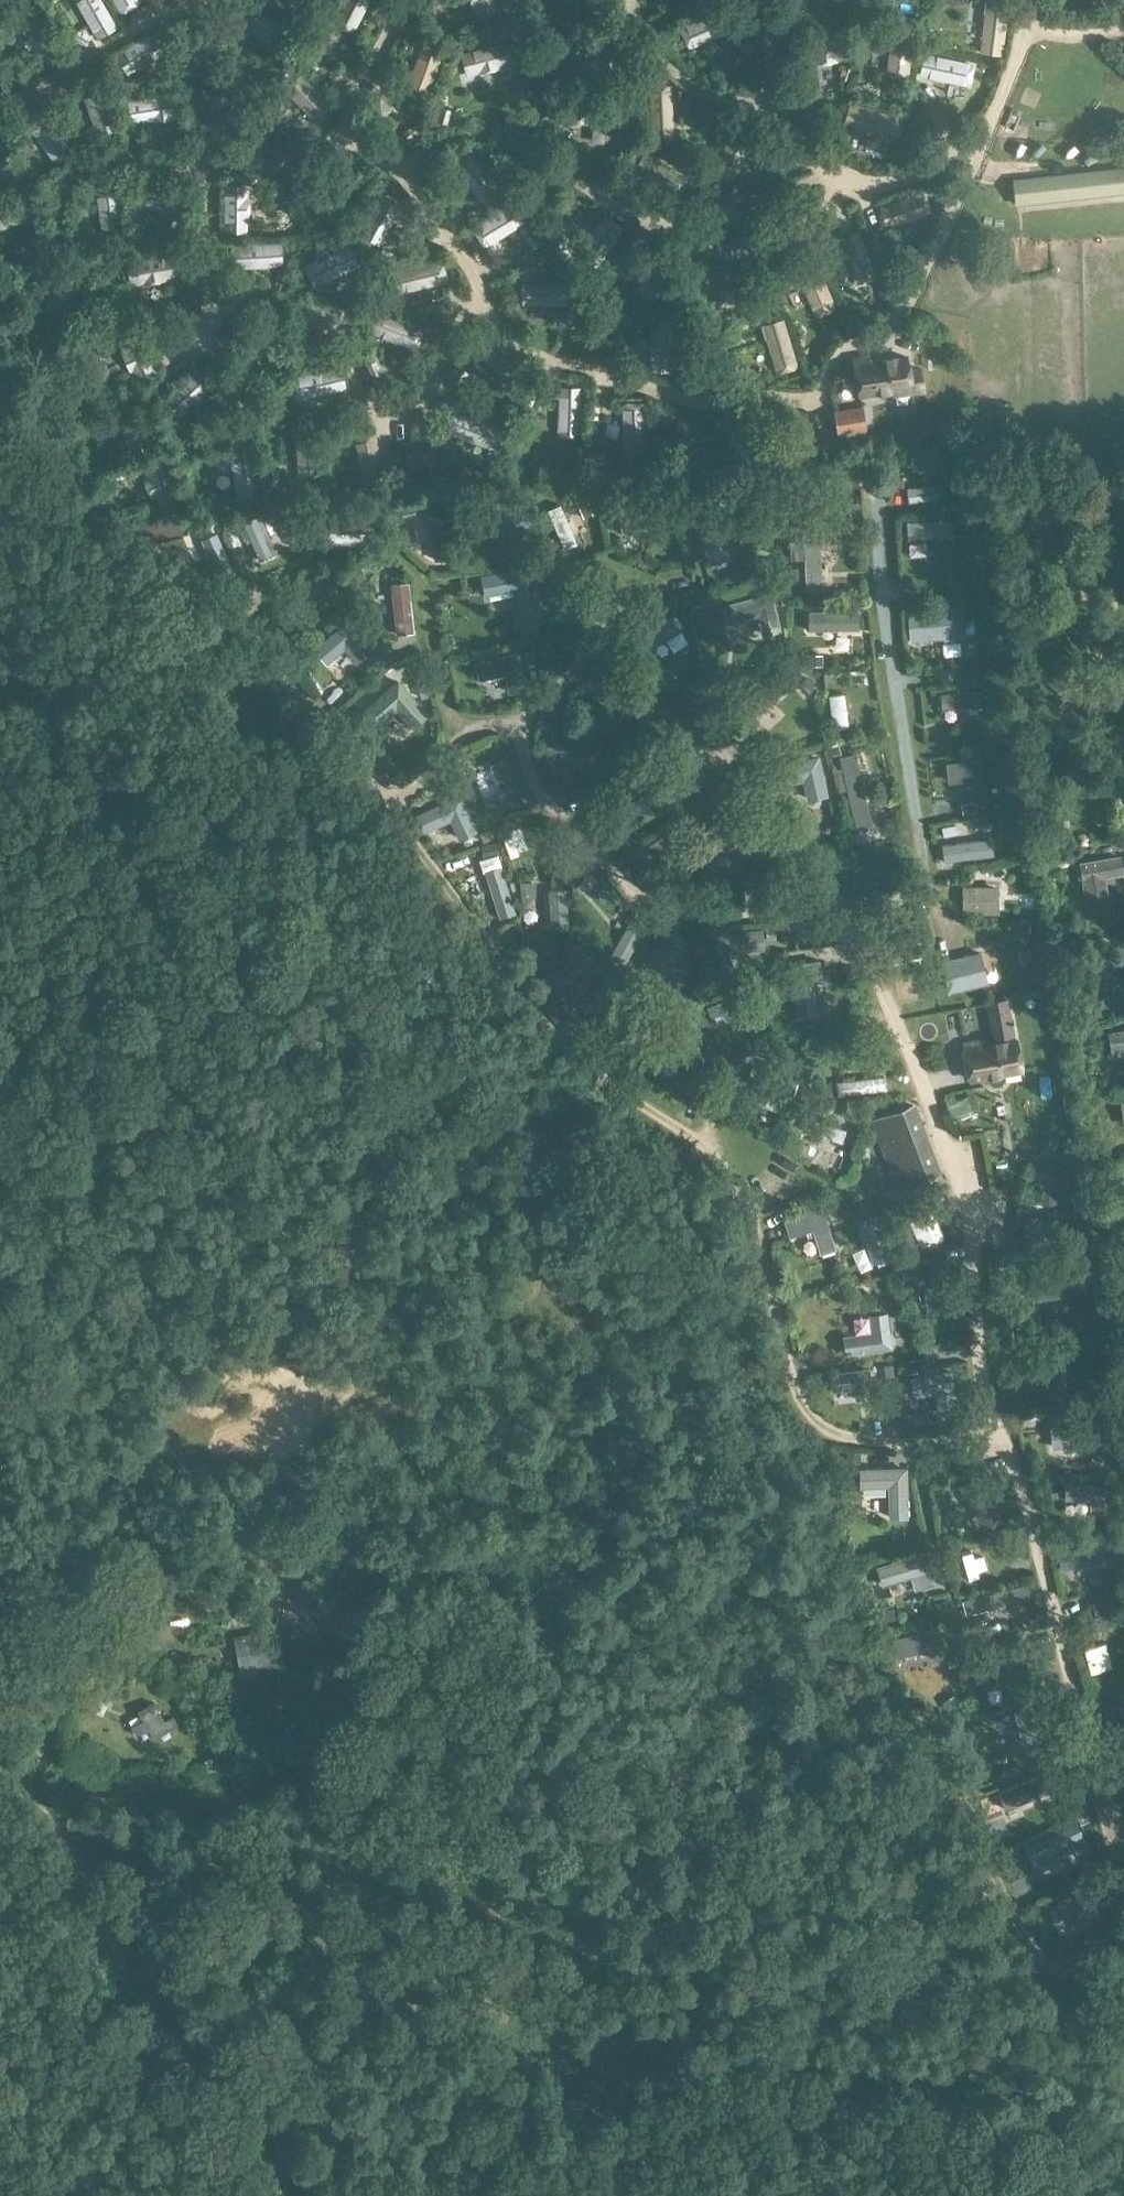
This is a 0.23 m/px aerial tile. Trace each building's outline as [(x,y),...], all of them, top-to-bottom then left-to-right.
[(98,39),(118,27),(103,0),(76,0),(98,39)] [(121,13),(124,11),(125,13),(138,5),(137,3),(140,2),(139,0),(113,0),(121,13)] [(295,13),(314,0),(286,0),(295,13)] [(333,22),(336,24),(336,25),(349,31),(350,30),(353,32),(370,0),(344,0),(333,22)] [(477,18),(497,10),(493,0),(469,0),(477,18)] [(590,12),(611,4),(610,0),(585,0),(590,12)] [(701,0),(691,0),(687,8),(699,13),(704,1),(701,0)] [(980,51),(1000,54),(1008,1),(998,0),(984,0),(982,13),(985,14),(980,51)] [(242,19),(240,22),(276,50),(290,32),(254,4),(252,6),(251,6),(241,18),(242,19)] [(56,43),(25,7),(7,22),(16,32),(15,33),(29,50),(31,49),(38,58),(56,43)] [(722,9),(680,27),(681,30),(680,31),(686,45),(688,45),(690,48),(731,30),(722,9)] [(749,13),(736,10),(733,20),(746,23),(749,13)] [(913,28),(892,25),(885,74),(907,78),(913,28)] [(75,39),(87,45),(92,35),(79,29),(75,39)] [(139,69),(159,56),(158,55),(168,48),(156,29),(115,56),(128,75),(138,68),(139,69)] [(840,38),(788,43),(790,64),(815,62),(815,64),(836,62),(836,60),(842,60),(840,38)] [(507,42),(460,54),(466,76),(479,72),(479,74),(501,68),(501,66),(512,63),(507,42)] [(420,48),(405,91),(408,92),(408,94),(422,98),(423,96),(427,98),(442,56),(420,48)] [(924,54),(919,75),(968,85),(973,64),(924,54)] [(308,73),(318,68),(313,55),(302,60),(308,73)] [(609,56),(561,65),(565,87),(613,79),(609,56)] [(277,70),(286,78),(295,68),(286,60),(277,70)] [(850,80),(855,65),(845,63),(840,76),(850,80)] [(300,74),(284,89),(316,123),(319,120),(320,121),(331,110),(330,109),(332,107),(300,74)] [(101,81),(80,88),(97,136),(101,135),(101,136),(115,131),(115,130),(118,129),(101,81)] [(137,90),(136,81),(123,83),(125,92),(137,90)] [(928,84),(919,90),(926,101),(935,96),(928,84)] [(651,142),(672,141),(670,86),(647,86),(651,142)] [(580,124),(636,115),(632,92),(577,101),(580,124)] [(176,93),(127,100),(131,123),(152,120),(152,122),(174,118),(174,117),(179,116),(176,93)] [(274,116),(285,106),(277,98),(267,108),(274,116)] [(902,117),(849,102),(842,124),(896,139),(902,117)] [(64,104),(55,109),(63,122),(71,117),(64,104)] [(442,106),(438,120),(447,123),(451,109),(442,106)] [(25,122),(55,164),(58,162),(59,163),(72,154),(70,152),(74,150),(44,109),(25,122)] [(713,170),(733,179),(754,128),(732,120),(713,170)] [(415,122),(404,131),(410,138),(420,130),(415,122)] [(846,136),(835,134),(831,147),(841,150),(846,136)] [(22,137),(11,138),(11,153),(22,153),(22,137)] [(183,140),(172,141),(172,155),(183,155),(183,140)] [(684,141),(683,151),(692,153),(694,142),(684,141)] [(633,171),(677,196),(688,176),(644,151),(633,171)] [(295,160),(310,213),(313,212),(313,213),(328,209),(328,207),(331,206),(317,153),(295,160)] [(504,192),(472,153),(469,156),(468,155),(456,164),(457,166),(454,168),(486,207),(504,192)] [(363,165),(351,157),(346,165),(357,173),(363,165)] [(678,157),(675,166),(687,170),(690,161),(678,157)] [(0,163),(0,178),(8,178),(9,163),(0,163)] [(1015,178),(1016,205),(1123,193),(1123,167),(1015,178)] [(246,170),(247,181),(260,180),(260,169),(246,170)] [(746,188),(761,188),(761,178),(747,177),(746,188)] [(137,206),(183,214),(187,191),(142,183),(141,186),(140,186),(137,201),(138,202),(137,206)] [(125,233),(118,184),(95,187),(102,236),(106,236),(106,238),(120,236),(120,234),(125,233)] [(224,184),(224,232),(247,232),(247,219),(248,219),(248,197),(247,197),(247,184),(224,184)] [(879,206),(885,227),(930,212),(922,190),(879,206)] [(39,217),(31,193),(0,204),(0,230),(39,217)] [(715,216),(770,217),(771,194),(715,193),(715,216)] [(380,246),(401,204),(397,202),(398,201),(384,195),(384,196),(380,194),(359,236),(380,246)] [(1018,206),(1019,221),(1123,215),(1123,199),(1018,206)] [(476,230),(473,231),(482,245),(483,244),(485,247),(523,223),(511,203),(474,227),(476,230)] [(470,221),(485,218),(481,207),(467,210),(470,221)] [(597,268),(624,227),(605,214),(597,225),(596,224),(583,243),(584,244),(577,255),(597,268)] [(722,234),(721,220),(711,220),(712,235),(722,234)] [(814,233),(820,243),(833,236),(827,226),(814,233)] [(859,229),(838,236),(856,283),(877,277),(859,229)] [(83,237),(70,231),(66,239),(79,246),(83,237)] [(533,231),(526,237),(535,248),(542,242),(533,231)] [(878,236),(868,239),(872,253),(882,250),(878,236)] [(562,240),(553,248),(562,259),(571,252),(562,240)] [(232,269),(283,265),(281,243),(230,246),(231,250),(229,250),(230,265),(232,264),(232,269)] [(314,286),(360,265),(350,244),(329,254),(326,248),(314,254),(317,260),(305,265),(307,270),(305,270),(311,283),(312,282),(314,286)] [(395,256),(383,249),(377,259),(390,266),(395,256)] [(772,257),(778,266),(789,259),(784,250),(772,257)] [(174,254),(126,263),(131,286),(143,283),(143,285),(166,281),(166,279),(178,276),(174,254)] [(86,264),(97,270),(102,263),(91,257),(86,264)] [(838,308),(816,258),(795,266),(817,318),(838,308)] [(369,259),(363,266),(374,275),(380,268),(369,259)] [(398,294),(447,282),(446,278),(447,277),(443,263),(441,263),(441,260),(392,272),(398,294)] [(287,277),(277,274),(274,286),(284,289),(287,277)] [(613,288),(605,277),(596,284),(605,295),(613,288)] [(521,286),(520,286),(521,301),(522,301),(522,304),(572,304),(572,282),(521,282),(521,286)] [(769,309),(769,287),(719,287),(719,309),(769,309)] [(137,297),(125,295),(123,304),(136,307),(137,297)] [(356,310),(306,301),(306,304),(304,304),(302,320),(303,320),(302,323),(352,333),(356,310)] [(447,325),(454,312),(445,307),(438,320),(447,325)] [(117,311),(118,322),(133,320),(131,309),(117,311)] [(423,329),(378,312),(370,333),(415,350),(416,347),(418,347),(423,333),(421,332),(423,329)] [(579,314),(568,312),(566,325),(576,327),(579,314)] [(670,373),(680,321),(658,317),(654,338),(652,338),(651,344),(650,344),(648,354),(650,355),(649,361),(650,361),(649,369),(670,373)] [(748,317),(734,317),(734,328),(748,328),(748,317)] [(798,370),(784,317),(762,323),(777,377),(798,370)] [(137,330),(116,340),(122,352),(120,352),(130,373),(132,372),(137,384),(158,375),(137,330)] [(343,352),(328,353),(329,364),(344,363),(343,352)] [(871,355),(855,357),(860,395),(893,390),(894,395),(923,390),(920,368),(908,369),(906,354),(871,359),(871,355)] [(375,361),(365,364),(371,378),(380,374),(375,361)] [(297,400),(346,389),(341,367),(292,377),(293,381),(291,381),(294,396),(296,396),(297,400)] [(188,410),(205,394),(204,393),(213,385),(197,368),(162,401),(178,418),(187,409),(188,410)] [(694,374),(680,373),(679,383),(692,385),(694,374)] [(559,386),(557,437),(579,437),(581,387),(559,386)] [(536,394),(527,390),(522,402),(532,406),(536,394)] [(598,419),(600,405),(588,403),(587,418),(598,419)] [(645,403),(623,404),(623,453),(646,453),(645,403)] [(862,407),(833,411),(836,433),(865,429),(862,407)] [(447,432),(499,451),(507,430),(454,411),(453,414),(452,413),(446,429),(448,429),(447,432)] [(294,429),(298,477),(301,476),(301,478),(317,476),(317,475),(320,475),(317,427),(294,429)] [(357,437),(353,438),(363,483),(385,478),(375,433),(372,433),(371,432),(356,436),(357,437)] [(259,496),(253,446),(229,449),(230,457),(228,457),(230,466),(231,466),(231,470),(233,470),(236,499),(259,496)] [(182,500),(165,456),(142,465),(147,476),(143,478),(145,484),(144,485),(148,494),(149,494),(152,500),(156,498),(160,509),(182,500)] [(509,457),(498,458),(498,471),(509,470),(509,457)] [(893,475),(893,486),(903,486),(903,476),(893,475)] [(908,502),(947,498),(945,484),(907,488),(908,502)] [(804,503),(805,520),(857,518),(856,500),(804,503)] [(587,504),(579,508),(584,519),(592,515),(587,504)] [(368,506),(367,515),(376,515),(377,506),(368,506)] [(401,507),(390,509),(392,521),(402,519),(401,507)] [(659,507),(615,520),(619,533),(646,525),(648,531),(665,527),(659,507)] [(531,508),(475,514),(477,535),(533,529),(531,508)] [(450,509),(429,512),(435,560),(456,557),(450,509)] [(709,559),(696,510),(680,514),(693,563),(709,559)] [(259,560),(277,552),(260,514),(242,522),(259,560)] [(552,557),(565,554),(555,514),(542,517),(552,557)] [(791,514),(791,524),(803,524),(803,515),(791,514)] [(960,518),(920,523),(920,526),(906,528),(907,538),(921,536),(921,538),(962,532),(960,518)] [(330,531),(320,531),(319,544),(367,546),(367,534),(340,533),(340,526),(330,525),(330,531)] [(197,526),(169,529),(171,542),(181,541),(182,545),(191,544),(190,539),(198,538),(197,526)] [(819,538),(803,539),(806,591),(822,590),(819,538)] [(198,551),(205,574),(220,569),(213,546),(198,551)] [(508,553),(496,558),(499,566),(512,562),(508,553)] [(341,562),(338,555),(321,563),(325,571),(341,562)] [(534,564),(483,574),(487,595),(517,589),(522,616),(543,612),(534,564)] [(359,566),(348,572),(355,583),(366,577),(359,566)] [(797,568),(784,569),(786,584),(798,583),(797,568)] [(962,575),(948,576),(949,587),(962,587),(962,575)] [(414,633),(408,582),(390,584),(396,635),(414,633)] [(772,591),(730,602),(735,622),(759,616),(764,635),(783,630),(772,591)] [(958,607),(907,611),(908,642),(959,637),(960,637),(958,607)] [(859,611),(808,611),(808,630),(859,630),(859,611)] [(539,616),(523,619),(525,629),(541,626),(539,616)] [(327,665),(344,649),(357,664),(372,650),(346,621),(314,650),(327,665)] [(532,640),(519,643),(524,662),(537,659),(532,640)] [(479,681),(504,675),(508,694),(528,689),(518,651),(474,662),(479,681)] [(823,654),(809,654),(809,665),(824,665),(823,654)] [(382,656),(370,663),(375,671),(386,664),(382,656)] [(756,717),(797,680),(782,664),(741,702),(756,717)] [(952,668),(938,669),(940,680),(954,679),(952,668)] [(832,674),(824,676),(825,684),(833,684),(832,674)] [(672,676),(666,684),(677,693),(683,684),(672,676)] [(816,688),(806,678),(800,685),(810,695),(816,688)] [(398,679),(364,710),(378,726),(396,710),(413,729),(429,714),(398,679)] [(425,683),(415,685),(419,699),(428,697),(425,683)] [(493,684),(476,686),(479,703),(495,701),(493,684)] [(983,691),(940,694),(941,709),(984,706),(983,691)] [(841,696),(827,697),(831,737),(845,736),(843,712),(847,712),(846,702),(842,703),(841,696)] [(648,733),(638,735),(639,746),(650,744),(648,733)] [(990,736),(979,736),(978,748),(989,749),(990,736)] [(618,752),(617,764),(628,763),(628,752),(618,752)] [(856,754),(837,758),(840,769),(845,791),(853,829),(870,826),(856,754)] [(777,787),(802,781),(807,800),(827,796),(818,756),(772,767),(777,787)] [(457,757),(449,764),(456,772),(464,764),(457,757)] [(659,757),(648,763),(654,775),(666,768),(659,757)] [(501,792),(483,800),(490,815),(523,801),(504,758),(489,765),(501,792)] [(998,758),(945,763),(946,784),(982,780),(984,798),(1002,796),(998,758)] [(482,776),(464,780),(467,792),(485,788),(482,776)] [(425,832),(450,821),(459,840),(477,831),(460,794),(417,814),(425,832)] [(837,798),(830,800),(832,813),(840,812),(837,798)] [(974,803),(960,804),(961,813),(975,812),(974,803)] [(721,871),(717,848),(736,845),(733,826),(695,832),(702,874),(721,871)] [(954,826),(940,828),(942,837),(956,835),(954,826)] [(630,857),(640,872),(682,844),(672,829),(630,857)] [(868,831),(856,834),(859,846),(871,843),(868,831)] [(488,832),(479,835),(483,844),(492,840),(488,832)] [(762,840),(753,841),(756,855),(765,853),(762,840)] [(498,843),(480,845),(483,858),(500,855),(498,843)] [(987,843),(937,850),(939,863),(988,856),(987,843)] [(1078,863),(1085,899),(1108,894),(1105,878),(1123,875),(1123,873),(1120,855),(1078,863)] [(498,858),(459,865),(461,877),(483,873),(484,879),(493,877),(492,872),(501,871),(498,858)] [(691,864),(677,866),(679,882),(692,881),(691,864)] [(570,928),(567,890),(564,890),(563,876),(550,877),(551,890),(548,890),(551,930),(570,928)] [(636,913),(595,881),(586,893),(610,915),(600,927),(615,939),(636,913)] [(533,885),(522,885),(522,896),(533,896),(533,885)] [(997,887),(961,887),(962,914),(998,914),(997,887)] [(1014,920),(1014,932),(1027,932),(1028,920),(1014,920)] [(775,928),(766,928),(766,939),(775,939),(775,928)] [(763,949),(761,929),(713,933),(715,953),(763,949)] [(665,931),(642,972),(659,982),(683,941),(665,931)] [(575,935),(572,943),(586,948),(589,939),(575,935)] [(732,966),(759,965),(759,952),(732,953),(732,966)] [(978,952),(944,960),(950,993),(986,984),(978,952)] [(1099,960),(1102,977),(1113,975),(1114,979),(1120,978),(1123,995),(1123,956),(1099,960)] [(557,988),(570,1004),(590,987),(602,1002),(617,989),(593,960),(557,988)] [(815,1014),(809,977),(821,975),(819,961),(807,963),(792,964),(800,1017),(815,1014)] [(712,1026),(765,1005),(758,987),(705,1007),(712,1026)] [(1007,997),(986,1001),(992,1037),(1014,1034),(1007,997)] [(716,1043),(744,1032),(739,1018),(710,1030),(716,1043)] [(1108,1032),(1111,1051),(1123,1049),(1123,1029),(1108,1032)] [(983,1041),(966,1044),(973,1080),(987,1077),(988,1083),(992,1086),(1000,1085),(1003,1079),(1002,1074),(1021,1071),(1015,1039),(983,1045),(983,1041)] [(884,1092),(883,1077),(851,1080),(851,1076),(840,1077),(841,1082),(833,1083),(835,1097),(884,1092)] [(747,1094),(793,1110),(798,1097),(752,1081),(747,1094)] [(830,1082),(820,1082),(821,1093),(831,1092),(830,1082)] [(946,1105),(953,1121),(977,1112),(971,1097),(946,1105)] [(870,1120),(897,1191),(941,1174),(915,1103),(870,1120)] [(843,1131),(800,1118),(796,1131),(840,1144),(843,1131)] [(1055,1193),(1041,1195),(1043,1208),(1057,1206),(1055,1193)] [(805,1213),(783,1220),(789,1237),(812,1230),(820,1254),(835,1249),(822,1208),(819,1197),(802,1203),(805,1213)] [(773,1223),(794,1210),(788,1200),(767,1213),(773,1223)] [(834,1209),(825,1213),(831,1227),(840,1222),(834,1209)] [(841,1229),(832,1233),(837,1246),(846,1242),(841,1229)] [(1079,1242),(1061,1245),(1063,1257),(1081,1255),(1079,1242)] [(910,1313),(889,1316),(891,1337),(913,1334),(910,1313)] [(872,1334),(844,1337),(846,1357),(893,1351),(889,1318),(888,1314),(870,1316),(872,1334)] [(932,1347),(923,1348),(925,1362),(934,1360),(932,1347)] [(918,1360),(905,1363),(907,1375),(920,1372),(918,1360)] [(893,1365),(884,1366),(885,1379),(895,1378),(893,1365)] [(870,1370),(829,1376),(832,1393),(854,1390),(856,1401),(874,1399),(870,1370)] [(950,1370),(908,1377),(911,1398),(934,1394),(938,1414),(957,1410),(950,1370)] [(1101,1422),(1049,1427),(1051,1448),(1103,1443),(1101,1422)] [(1097,1451),(1087,1461),(1094,1468),(1103,1459),(1097,1451)] [(847,1453),(846,1464),(861,1464),(861,1454),(847,1453)] [(858,1469),(858,1488),(886,1487),(888,1517),(906,1516),(905,1467),(858,1469)] [(975,1476),(958,1486),(984,1529),(1001,1518),(975,1476)] [(1103,1484),(1064,1484),(1064,1500),(1089,1500),(1089,1514),(1103,1514),(1103,1484)] [(1005,1554),(1018,1549),(1013,1536),(1000,1541),(1005,1554)] [(989,1543),(975,1547),(983,1586),(998,1583),(989,1543)] [(879,1602),(928,1589),(925,1575),(875,1588),(879,1602)] [(1030,1582),(1002,1590),(964,1600),(968,1614),(1006,1604),(1034,1596),(1030,1582)] [(1104,1604),(1093,1606),(1095,1616),(1106,1614),(1104,1604)] [(884,1621),(896,1617),(893,1607),(881,1611),(884,1621)] [(1103,1616),(1091,1620),(1094,1634),(1107,1630),(1103,1616)] [(1035,1617),(1025,1620),(1028,1630),(1038,1627),(1035,1617)] [(938,1626),(889,1639),(895,1658),(928,1648),(931,1660),(946,1656),(938,1626)] [(273,1630),(235,1637),(242,1675),(257,1672),(255,1666),(279,1661),(273,1630)] [(1023,1670),(1021,1657),(983,1660),(984,1673),(1023,1670)] [(335,1659),(323,1676),(336,1685),(348,1668),(335,1659)] [(955,1697),(943,1704),(949,1713),(961,1705),(955,1697)] [(144,1719),(131,1726),(136,1736),(149,1728),(154,1737),(176,1724),(171,1716),(161,1722),(149,1703),(138,1710),(144,1719)] [(1028,1705),(1013,1709),(1026,1757),(1042,1753),(1028,1705)] [(1046,1767),(1030,1772),(1039,1805),(1055,1801),(1046,1767)] [(1072,1804),(1082,1800),(1076,1786),(1067,1790),(1072,1804)] [(1089,1820),(1079,1825),(1084,1837),(1095,1832),(1089,1820)] [(1076,1823),(1030,1845),(1039,1863),(1084,1841),(1076,1823)] [(1096,1885),(1050,1909),(1060,1927),(1105,1904),(1096,1885)]
